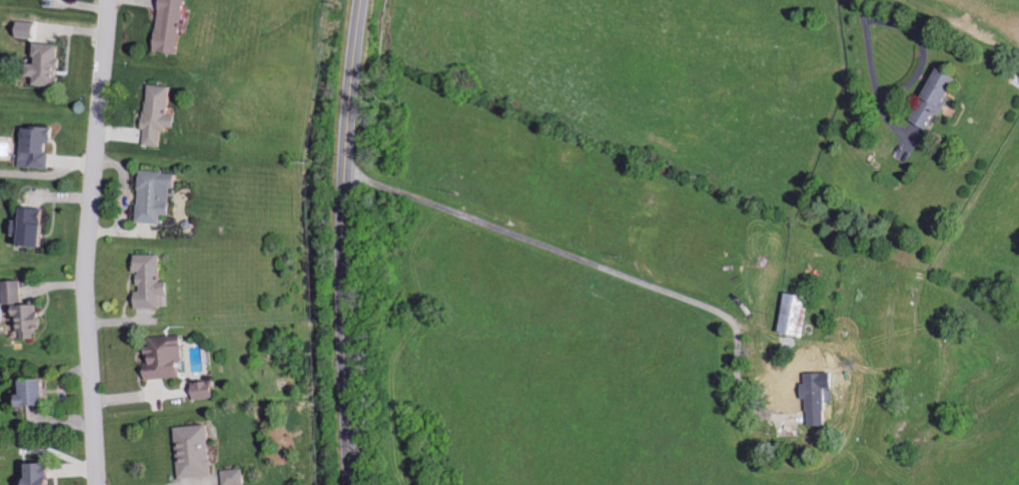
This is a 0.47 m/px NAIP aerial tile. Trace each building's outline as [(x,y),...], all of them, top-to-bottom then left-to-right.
[(191,0),(166,0),(160,50),(185,53),(191,0)] [(62,87),(66,45),(42,42),(40,64),(34,63),(33,76),(40,77),(39,85),(62,87)] [(917,120),(936,131),(966,77),(946,67),(917,120)] [(178,86),(153,84),(148,145),(166,146),(167,128),(183,130),(184,114),(175,113),(178,86)] [(54,168),(55,127),(28,126),(26,167),(54,168)] [(164,223),(165,215),(174,215),(176,187),(183,188),(183,173),(144,170),(140,221),(164,223)] [(52,209),(31,206),(29,221),(21,220),(19,235),(28,236),(27,243),(46,246),(52,209)] [(164,254),(138,254),(138,271),(143,271),(143,291),(138,291),(138,308),(164,308),(164,295),(173,295),(173,281),(164,281),(164,254)] [(25,305),(25,281),(8,281),(8,304),(21,304),(21,332),(28,332),(28,338),(41,338),(41,326),(48,326),(48,314),(43,314),(43,305),(25,305)] [(810,337),(817,297),(792,292),(785,332),(810,337)] [(150,379),(187,378),(186,337),(149,338),(150,379)] [(806,400),(811,400),(811,426),(831,426),(831,373),(809,373),(809,382),(805,382),(806,400)] [(52,406),(52,380),(31,381),(31,395),(28,395),(28,406),(52,406)] [(196,382),(196,399),(219,398),(218,381),(196,382)] [(183,479),(217,475),(212,424),(178,428),(183,479)] [(58,464),(33,464),(34,481),(29,482),(29,484),(59,484),(58,464)] [(226,484),(248,484),(248,469),(226,470),(226,484)]
